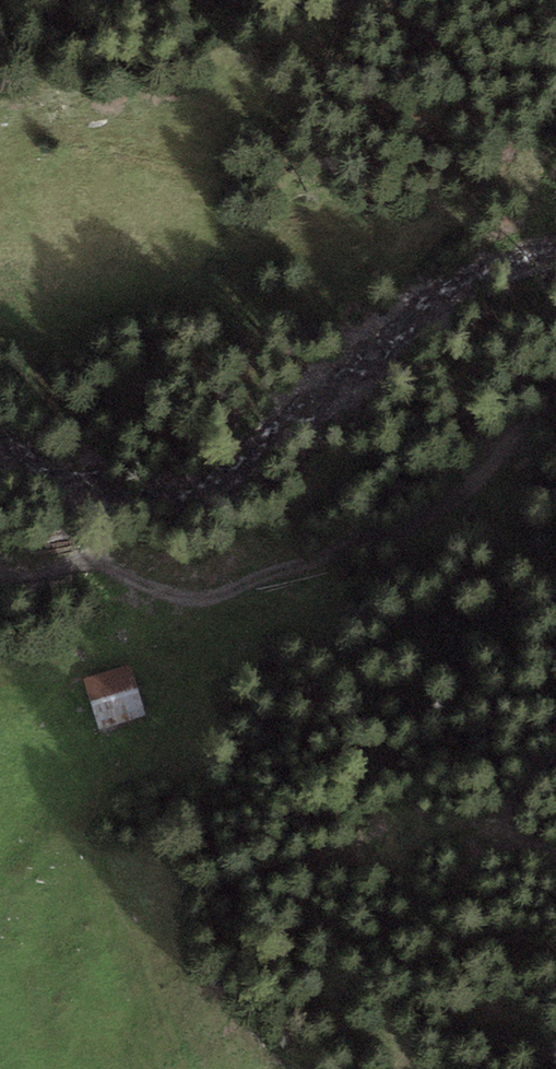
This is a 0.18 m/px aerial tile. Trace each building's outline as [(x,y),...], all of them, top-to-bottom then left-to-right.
[(135,669),(83,685),(98,734),(150,719),(135,669)]
